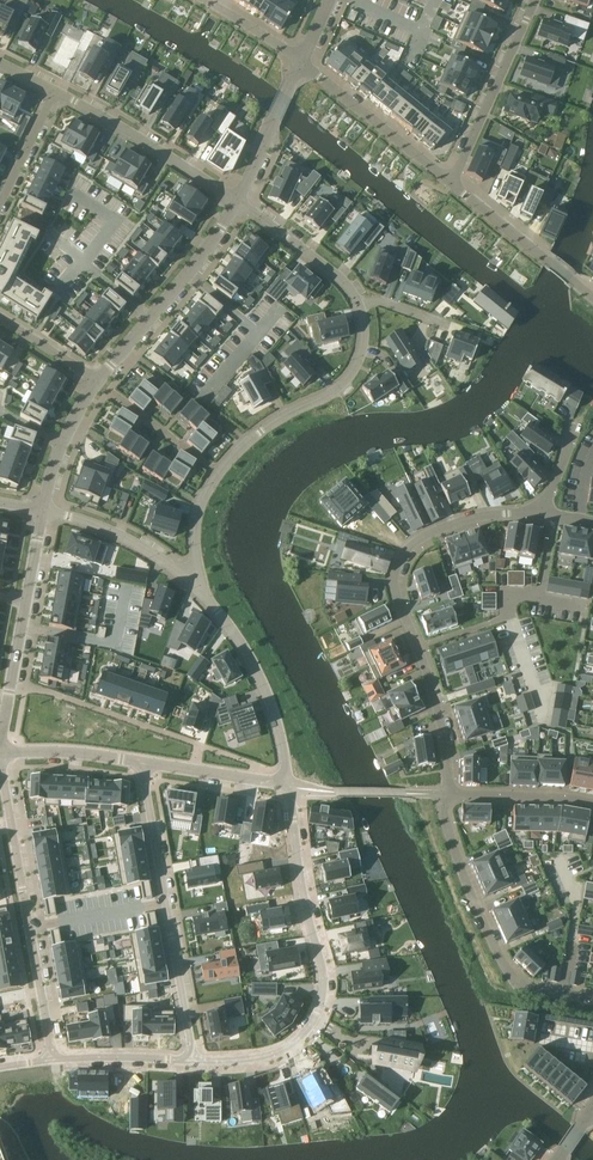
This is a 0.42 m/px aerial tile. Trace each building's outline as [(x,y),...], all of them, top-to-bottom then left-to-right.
[(246,8),(255,14),(257,15),(267,0),(250,0),(246,8)] [(257,15),(263,19),(263,18),(269,22),(283,0),(267,0),(257,15)] [(269,22),(281,30),(287,20),(289,18),(298,3),(293,0),(283,0),(269,22)] [(470,6),(483,11),(486,5),(503,13),(506,8),(507,8),(509,2),(510,2),(511,0),(473,0),(470,6)] [(3,38),(12,18),(18,21),(17,22),(19,22),(25,9),(24,8),(8,1),(4,10),(0,8),(0,9),(0,36),(3,38)] [(442,1),(439,8),(448,12),(451,6),(442,1)] [(466,11),(459,26),(491,40),(495,31),(494,30),(496,25),(480,18),(483,11),(470,6),(467,12),(466,11)] [(351,10),(347,19),(354,22),(358,13),(351,10)] [(18,43),(18,44),(35,53),(36,52),(35,52),(43,35),(51,39),(62,17),(52,12),(45,26),(31,18),(31,19),(32,19),(31,21),(28,20),(23,30),(26,31),(19,44),(18,43)] [(430,28),(437,31),(443,19),(436,16),(430,28)] [(544,20),(539,37),(568,47),(572,37),(584,41),(590,24),(567,16),(563,26),(561,25),(554,23),(544,20)] [(454,41),(451,47),(456,50),(464,53),(467,47),(483,54),(485,49),(487,50),(491,40),(459,26),(453,40),(454,41)] [(67,71),(76,53),(84,57),(95,35),(86,31),(79,45),(65,38),(60,47),(58,46),(54,55),(56,56),(52,63),(67,71)] [(334,55),(326,64),(338,73),(356,50),(356,51),(358,49),(346,39),(335,52),(333,54),(334,55)] [(95,51),(81,76),(93,83),(102,65),(110,69),(121,48),(106,40),(99,53),(95,51)] [(356,50),(338,73),(343,77),(348,81),(366,59),(356,51),(356,50)] [(453,56),(447,71),(473,83),(474,80),(477,73),(476,73),(478,68),(461,60),(464,53),(456,50),(453,56)] [(118,69),(106,90),(118,97),(128,79),(135,83),(147,63),(132,54),(122,72),(118,69)] [(523,72),(522,75),(524,76),(537,81),(536,83),(547,87),(548,85),(550,80),(555,82),(559,70),(562,71),(566,61),(566,60),(549,54),(545,64),(544,64),(537,61),(537,62),(527,58),(523,71),(523,72)] [(366,59),(348,81),(352,84),(351,85),(357,90),(358,89),(358,90),(359,90),(377,68),(366,59)] [(377,68),(359,90),(363,93),(362,94),(368,99),(368,98),(369,99),(369,98),(387,76),(391,71),(381,62),(377,68)] [(401,69),(398,73),(404,77),(407,73),(401,69)] [(440,85),(437,91),(445,95),(448,88),(465,96),(468,91),(469,92),(472,85),(473,83),(447,71),(440,85)] [(407,73),(404,77),(410,82),(413,78),(407,73)] [(147,86),(134,106),(140,110),(140,111),(141,110),(149,115),(159,98),(166,103),(179,81),(177,83),(163,74),(154,90),(147,86)] [(387,76),(369,98),(374,102),(373,103),(378,107),(379,106),(380,107),(396,87),(397,87),(398,85),(387,76)] [(12,88),(0,82),(0,113),(12,88)] [(423,86),(420,90),(425,94),(428,91),(423,86)] [(396,87),(380,107),(384,110),(383,111),(389,116),(390,115),(391,115),(407,96),(397,87),(396,87)] [(0,113),(0,118),(18,127),(24,115),(18,111),(26,95),(12,88),(0,113)] [(173,104),(162,123),(173,130),(184,114),(191,118),(203,99),(188,90),(181,101),(177,99),(174,105),(173,104)] [(428,91),(425,94),(431,99),(434,95),(428,91)] [(507,103),(504,111),(515,115),(515,116),(529,121),(530,120),(537,123),(541,111),(553,116),(557,103),(558,102),(532,93),(529,104),(511,97),(508,103),(507,103)] [(407,96),(391,115),(401,124),(417,104),(407,96)] [(417,104),(401,124),(410,131),(410,132),(411,133),(412,133),(428,113),(417,104)] [(201,116),(187,138),(198,145),(209,128),(216,133),(229,113),(229,112),(228,113),(219,108),(220,107),(219,106),(210,120),(208,119),(207,120),(201,116)] [(223,137),(206,164),(223,174),(231,172),(244,144),(227,132),(236,117),(229,113),(216,133),(223,137)] [(428,113),(412,133),(416,136),(415,137),(420,142),(421,141),(422,142),(422,141),(438,121),(428,113)] [(438,121),(422,141),(426,144),(425,146),(431,150),(432,150),(433,150),(442,139),(445,142),(452,133),(450,130),(453,126),(442,116),(438,121)] [(58,133),(51,144),(72,156),(74,152),(73,151),(87,127),(74,120),(64,136),(58,133)] [(87,127),(73,151),(74,152),(86,159),(93,162),(97,155),(91,151),(100,135),(87,127)] [(482,140),(466,174),(482,182),(491,162),(500,166),(507,151),(496,146),(495,150),(483,145),(485,141),(482,140)] [(537,153),(544,156),(548,148),(541,144),(539,148),(537,153)] [(110,162),(105,170),(111,174),(110,176),(123,184),(139,158),(126,150),(116,166),(110,162)] [(506,155),(500,168),(508,172),(514,159),(506,155)] [(139,158),(123,184),(142,196),(148,185),(142,181),(152,166),(139,158)] [(44,159),(40,167),(61,178),(65,169),(51,163),(45,159),(44,159)] [(40,167),(36,175),(57,185),(61,178),(40,167)] [(274,188),(270,197),(286,204),(294,188),(298,190),(297,192),(304,198),(321,177),(313,171),(307,180),(299,176),(292,173),(292,172),(291,172),(290,172),(285,170),(280,182),(276,180),(273,188),(274,188)] [(499,194),(496,200),(500,201),(513,207),(521,189),(526,178),(511,171),(508,178),(505,177),(501,185),(503,186),(499,194)] [(529,193),(519,215),(530,219),(530,220),(531,221),(549,181),(548,180),(545,187),(536,182),(538,178),(529,174),(530,172),(529,171),(526,178),(521,189),(529,193)] [(36,175),(33,183),(54,193),(57,185),(36,175)] [(177,198),(176,199),(200,214),(208,201),(192,191),(196,185),(189,180),(177,198)] [(33,183),(29,191),(50,201),(54,193),(33,183)] [(162,183),(159,187),(165,191),(168,187),(162,183)] [(546,187),(539,203),(540,203),(549,206),(555,192),(547,188),(547,187),(546,187)] [(29,191),(25,198),(46,208),(50,201),(29,191)] [(168,211),(164,217),(172,222),(176,216),(191,226),(200,214),(176,199),(177,198),(174,196),(166,210),(168,211)] [(304,218),(319,230),(319,229),(329,217),(336,223),(335,223),(336,223),(346,211),(338,205),(328,197),(323,203),(319,199),(319,200),(305,218),(304,218)] [(25,198),(21,207),(25,209),(42,217),(46,208),(25,198)] [(139,200),(134,208),(140,212),(145,204),(139,200)] [(553,208),(541,236),(554,242),(567,214),(553,208)] [(25,209),(20,219),(46,232),(51,221),(42,217),(25,209)] [(151,213),(146,219),(150,222),(155,216),(151,213)] [(358,217),(335,245),(349,256),(361,242),(368,248),(384,228),(376,222),(369,230),(357,220),(359,218),(358,217)] [(2,300),(26,315),(39,323),(56,297),(48,293),(46,296),(41,293),(28,285),(16,277),(34,242),(37,244),(41,236),(13,222),(7,236),(0,250),(0,299),(2,300)] [(164,223),(156,234),(174,248),(182,238),(164,223)] [(139,228),(134,233),(138,237),(143,231),(139,228)] [(134,233),(130,239),(134,242),(138,237),(134,233)] [(156,234),(148,244),(166,259),(174,248),(156,234)] [(250,234),(241,247),(259,260),(259,261),(262,263),(272,251),(268,248),(271,245),(268,243),(263,239),(260,242),(250,234)] [(140,254),(139,255),(156,268),(157,269),(166,259),(148,244),(140,254)] [(241,247),(233,257),(234,258),(251,271),(259,261),(259,260),(241,247)] [(123,248),(120,252),(126,256),(129,252),(123,248)] [(378,255),(369,279),(386,285),(393,265),(402,269),(406,259),(397,255),(380,249),(378,255)] [(406,259),(402,269),(411,272),(412,270),(415,272),(421,258),(409,249),(406,259)] [(120,252),(117,255),(123,260),(126,256),(120,252)] [(138,253),(132,261),(150,276),(156,268),(139,255),(140,254),(138,253)] [(234,258),(226,269),(244,283),(253,272),(251,271),(234,258)] [(132,261),(126,269),(145,283),(150,276),(132,261)] [(112,262),(109,266),(114,271),(117,267),(112,262)] [(283,263),(279,268),(282,271),(287,266),(283,263)] [(109,266),(106,270),(111,274),(114,271),(109,266)] [(283,272),(272,285),(282,293),(282,294),(289,286),(299,294),(305,299),(306,300),(306,299),(309,296),(313,299),(314,298),(322,287),(323,288),(324,287),(299,267),(290,278),(283,272)] [(126,269),(121,276),(139,290),(145,283),(126,269)] [(226,269),(218,279),(237,293),(244,283),(226,269)] [(272,270),(267,276),(271,279),(276,273),(272,270)] [(413,275),(403,293),(430,303),(437,284),(435,283),(435,282),(427,279),(427,280),(422,278),(422,277),(414,274),(413,275)] [(121,276),(114,284),(133,298),(139,290),(121,276)] [(218,279),(212,287),(231,301),(237,293),(218,279)] [(91,284),(88,288),(93,292),(97,288),(91,284)] [(260,285),(255,291),(259,294),(264,288),(260,285)] [(479,296),(476,299),(477,300),(478,299),(487,307),(483,311),(489,316),(491,315),(493,317),(492,319),(496,322),(497,322),(505,329),(507,326),(509,327),(511,324),(510,323),(514,318),(506,312),(510,308),(491,293),(486,289),(480,296),(479,296)] [(447,290),(441,298),(442,300),(448,304),(454,296),(447,290)] [(108,291),(101,299),(119,314),(126,306),(108,291)] [(84,292),(80,298),(84,301),(88,295),(84,292)] [(204,295),(198,303),(216,318),(215,318),(217,320),(224,312),(204,295)] [(249,296),(246,300),(252,305),(255,301),(249,296)] [(80,298),(75,303),(79,306),(84,301),(80,298)] [(101,299),(93,309),(111,324),(119,314),(101,299)] [(246,300),(243,304),(249,308),(252,305),(246,300)] [(198,303),(192,310),(210,325),(215,318),(216,318),(198,303)] [(93,309),(84,319),(85,320),(86,320),(102,334),(111,324),(93,309)] [(192,310),(186,317),(204,332),(210,325),(192,310)] [(324,313),(306,317),(308,327),(311,326),(314,338),(321,336),(322,342),(323,342),(324,345),(341,341),(340,338),(347,336),(345,327),(345,328),(344,322),(337,324),(337,321),(337,320),(326,323),(324,313)] [(180,324),(180,325),(196,339),(197,340),(204,332),(186,317),(180,324)] [(85,320),(77,330),(95,345),(104,335),(102,334),(86,320),(85,320)] [(228,322),(225,325),(230,330),(233,326),(228,322)] [(179,323),(170,334),(188,349),(196,339),(180,325),(180,324),(179,323)] [(225,325),(221,329),(227,334),(230,330),(225,325)] [(77,330),(63,346),(72,352),(75,348),(85,357),(95,345),(77,330)] [(401,331),(386,340),(402,365),(417,356),(401,331)] [(455,332),(445,357),(461,363),(463,357),(472,361),(479,342),(455,332)] [(170,334),(162,344),(179,359),(180,358),(188,349),(170,334)] [(288,343),(291,340),(286,334),(283,338),(288,343)] [(216,336),(212,339),(218,344),(221,341),(216,336)] [(212,339),(209,343),(215,348),(218,344),(212,339)] [(289,359),(283,365),(303,386),(302,386),(303,387),(306,384),(308,385),(315,379),(313,377),(316,374),(304,361),(311,355),(297,340),(284,353),(289,359)] [(429,340),(425,350),(430,358),(436,343),(429,340)] [(0,347),(0,370),(1,371),(14,351),(2,344),(0,347)] [(162,344),(153,354),(165,364),(171,369),(174,372),(183,361),(180,358),(179,359),(162,344)] [(425,350),(419,354),(429,369),(435,365),(425,350)] [(204,353),(199,359),(203,362),(208,356),(204,353)] [(244,392),(237,395),(243,405),(249,402),(250,403),(254,409),(259,406),(260,406),(270,400),(263,387),(271,383),(272,383),(260,362),(251,354),(246,360),(252,370),(251,371),(243,376),(245,381),(239,384),(244,392)] [(199,359),(195,364),(198,367),(203,362),(199,359)] [(48,364),(39,382),(59,393),(66,380),(55,373),(57,370),(48,364)] [(165,364),(162,368),(167,373),(171,369),(165,364)] [(533,365),(529,371),(528,371),(526,374),(527,374),(523,381),(559,402),(561,398),(568,402),(568,403),(577,409),(583,395),(533,365)] [(371,382),(362,388),(372,403),(397,386),(403,394),(411,388),(399,370),(391,375),(388,371),(379,377),(378,375),(370,381),(371,382)] [(144,382),(128,400),(143,412),(153,401),(158,394),(151,388),(157,380),(150,374),(144,382)] [(157,380),(151,388),(158,394),(153,401),(170,415),(183,401),(164,385),(164,386),(157,380)] [(12,381),(9,385),(15,389),(18,385),(12,381)] [(39,382),(33,393),(53,404),(59,393),(39,382)] [(33,393),(26,405),(47,416),(53,404),(33,393)] [(221,404),(225,400),(218,394),(214,399),(221,404)] [(191,401),(179,416),(197,431),(202,424),(210,430),(216,423),(209,417),(210,417),(191,401)] [(26,405),(20,416),(40,428),(47,416),(26,405)] [(109,430),(104,438),(111,443),(117,435),(125,440),(130,432),(138,420),(121,409),(109,430)] [(527,414),(521,421),(529,426),(522,436),(547,453),(554,443),(534,428),(538,421),(527,414)] [(197,431),(187,442),(202,455),(217,436),(223,428),(216,423),(210,430),(202,424),(197,431)] [(14,428),(10,441),(32,449),(36,436),(16,428),(14,428)] [(117,435),(111,443),(119,448),(139,461),(149,445),(130,432),(125,440),(117,435)] [(515,446),(522,453),(511,463),(519,471),(518,473),(525,480),(526,478),(535,487),(545,477),(528,460),(534,454),(521,440),(515,446)] [(10,441),(5,453),(27,461),(32,449),(10,441)] [(172,465),(167,472),(176,477),(170,486),(178,490),(183,482),(184,482),(196,462),(180,452),(172,465)] [(5,453),(1,465),(23,473),(27,461),(5,453)] [(108,453),(105,462),(117,466),(119,461),(108,453)] [(152,453),(142,469),(163,482),(163,481),(170,486),(176,477),(167,472),(172,465),(152,453)] [(471,476),(479,472),(472,459),(465,463),(470,473),(471,476)] [(85,462),(79,476),(105,486),(109,488),(117,466),(105,462),(102,469),(85,462)] [(0,468),(0,481),(8,484),(6,489),(16,491),(23,473),(1,465),(0,468)] [(498,465),(480,474),(494,499),(512,490),(498,465)] [(443,492),(449,505),(470,495),(467,488),(476,484),(471,476),(470,473),(441,487),(443,492)] [(79,476),(74,490),(91,497),(89,504),(97,507),(105,486),(79,476)] [(413,488),(430,524),(446,516),(436,495),(443,492),(441,487),(436,477),(413,488)] [(145,480),(142,489),(164,501),(165,501),(164,500),(168,493),(169,493),(145,480)] [(345,481),(321,502),(342,527),(366,506),(345,481)] [(413,488),(411,485),(395,492),(414,531),(430,524),(413,488)] [(122,493),(120,500),(126,503),(129,495),(122,493)] [(369,494),(363,499),(384,523),(390,518),(376,502),(369,494)] [(383,496),(376,502),(390,518),(391,518),(389,516),(395,511),(384,498),(383,496)] [(151,528),(150,529),(164,533),(163,534),(174,537),(180,517),(181,513),(179,512),(168,509),(169,508),(159,505),(152,528),(151,528)] [(7,538),(11,520),(1,518),(0,522),(0,537),(7,538)] [(508,524),(504,552),(518,554),(519,554),(524,527),(508,524)] [(518,554),(518,557),(534,560),(539,530),(524,527),(519,554),(518,554)] [(563,527),(558,557),(574,560),(575,557),(574,557),(579,530),(563,527)] [(479,529),(462,534),(471,562),(471,561),(488,556),(479,529)] [(574,557),(575,557),(590,560),(592,540),(592,532),(579,530),(574,557)] [(72,536),(65,554),(101,566),(108,548),(86,541),(87,538),(75,534),(74,536),(72,536)] [(462,534),(445,540),(455,570),(472,564),(471,561),(471,562),(462,534)] [(386,572),(391,558),(373,552),(372,553),(366,551),(369,542),(349,535),(347,543),(351,545),(346,559),(386,572)] [(117,568),(115,580),(146,586),(148,574),(117,568)] [(413,574),(422,601),(439,595),(430,568),(413,574)] [(367,600),(369,584),(361,584),(362,575),(359,575),(353,575),(327,572),(327,573),(328,573),(327,581),(337,582),(336,597),(336,598),(367,601),(367,600)] [(508,586),(516,586),(516,572),(508,572),(508,586)] [(524,572),(516,572),(516,586),(524,586),(524,572)] [(59,574),(56,588),(83,593),(86,579),(59,574)] [(461,588),(456,575),(448,577),(453,591),(461,588)] [(549,578),(547,592),(555,593),(555,591),(557,579),(549,578)] [(563,595),(566,581),(560,580),(557,579),(555,591),(555,593),(563,595)] [(566,581),(563,595),(571,596),(574,582),(566,581)] [(575,597),(580,598),(582,584),(581,583),(574,582),(571,596),(575,597)] [(580,598),(588,599),(590,585),(582,584),(580,598)] [(144,599),(138,627),(148,629),(152,617),(165,621),(170,608),(176,591),(159,585),(155,596),(154,601),(144,599)] [(56,588),(54,600),(81,605),(83,593),(56,588)] [(447,593),(450,601),(463,596),(461,588),(453,591),(447,593)] [(482,602),(496,602),(496,593),(482,593),(482,602)] [(54,600),(51,613),(78,618),(81,605),(54,600)] [(482,602),(482,610),(496,610),(496,602),(482,602)] [(363,636),(391,622),(384,606),(355,620),(363,636)] [(451,608),(421,618),(427,636),(457,626),(451,608)] [(348,619),(344,611),(339,614),(343,621),(348,619)] [(50,619),(49,626),(76,632),(78,618),(51,613),(50,619)] [(175,621),(166,647),(177,651),(181,644),(194,651),(199,641),(201,643),(205,635),(203,634),(209,624),(193,615),(187,627),(183,625),(181,629),(174,625),(176,621),(175,621)] [(99,628),(97,637),(104,638),(106,629),(99,628)] [(472,665),(498,656),(490,633),(464,641),(472,665)] [(359,637),(346,644),(350,651),(359,647),(363,645),(359,637)] [(45,646),(44,652),(67,656),(69,643),(46,639),(45,646)] [(363,645),(359,647),(369,667),(398,653),(392,639),(376,647),(373,640),(363,645)] [(446,673),(472,665),(464,641),(438,650),(446,673)] [(44,652),(42,665),(65,669),(65,668),(67,656),(44,652)] [(227,653),(212,661),(216,669),(212,672),(217,680),(221,678),(226,686),(241,678),(235,668),(236,668),(232,662),(227,653)] [(398,653),(369,667),(376,680),(376,681),(377,680),(405,666),(398,653)] [(163,656),(160,665),(173,670),(176,661),(163,656)] [(196,661),(186,675),(187,676),(187,675),(195,681),(204,667),(196,661)] [(42,665),(38,683),(48,686),(49,681),(68,684),(70,669),(65,668),(65,669),(42,665)] [(474,671),(472,665),(465,667),(466,673),(474,671)] [(94,684),(91,694),(108,700),(118,674),(104,669),(98,686),(94,684)] [(118,674),(108,700),(115,702),(114,702),(121,705),(130,678),(118,674)] [(130,678),(121,705),(128,707),(134,709),(143,683),(130,678)] [(476,678),(469,680),(471,686),(478,684),(476,678)] [(482,691),(495,687),(493,679),(479,683),(482,691)] [(376,680),(363,687),(367,695),(381,688),(377,680),(376,681),(376,680)] [(143,683),(134,709),(147,713),(156,687),(143,683)] [(381,688),(367,695),(371,703),(379,698),(386,712),(388,711),(388,710),(417,696),(411,683),(384,696),(381,688)] [(482,691),(479,683),(478,684),(471,686),(465,688),(468,696),(482,691)] [(556,693),(571,695),(572,687),(558,684),(556,693)] [(156,687),(147,713),(164,720),(168,710),(164,709),(170,692),(156,687)] [(580,689),(572,688),(571,694),(581,696),(582,691),(580,689)] [(529,693),(516,698),(518,706),(532,701),(529,693)] [(556,693),(555,701),(569,703),(571,695),(556,693)] [(188,712),(182,727),(185,728),(185,730),(191,732),(192,730),(199,733),(205,716),(214,719),(221,700),(212,694),(207,707),(200,704),(199,707),(193,705),(190,713),(188,712)] [(388,710),(388,711),(395,724),(387,727),(390,735),(404,728),(401,721),(424,710),(417,697),(418,697),(417,696),(388,710)] [(221,700),(214,719),(229,714),(231,723),(233,722),(239,740),(244,739),(253,736),(260,734),(258,728),(251,706),(233,711),(229,697),(221,700)] [(483,698),(453,708),(459,725),(489,715),(483,698)] [(521,714),(534,709),(532,701),(518,706),(521,714)] [(568,709),(569,703),(555,701),(554,709),(568,712),(568,709)] [(552,717),(566,720),(568,712),(554,709),(552,717)] [(489,715),(459,725),(465,742),(495,732),(489,715)] [(552,717),(551,726),(565,728),(566,720),(552,717)] [(430,737),(413,739),(418,768),(435,765),(430,737)] [(508,745),(505,737),(491,741),(494,749),(508,745)] [(538,757),(537,785),(538,785),(550,786),(551,758),(552,758),(552,755),(537,755),(537,757),(538,757)] [(510,774),(510,787),(524,787),(525,757),(511,756),(510,766),(510,774)] [(525,757),(524,787),(537,788),(538,785),(537,785),(538,757),(537,757),(525,757)] [(463,758),(463,786),(479,786),(479,783),(487,783),(487,769),(487,758),(463,758)] [(551,758),(550,786),(564,787),(565,759),(552,758),(551,758)] [(592,761),(575,758),(570,787),(587,790),(592,761)] [(400,761),(383,769),(387,777),(397,772),(402,770),(402,769),(404,768),(400,761)] [(26,781),(25,790),(31,791),(31,799),(44,800),(45,800),(46,777),(32,776),(32,782),(26,781)] [(44,800),(44,806),(59,807),(59,801),(58,801),(60,778),(46,777),(45,800),(44,800)] [(60,778),(58,801),(59,801),(71,801),(72,801),(73,779),(60,778)] [(71,801),(71,807),(85,808),(87,782),(88,779),(73,779),(72,801),(71,801)] [(85,808),(85,810),(99,811),(100,782),(87,782),(85,808)] [(100,782),(99,811),(113,812),(113,806),(114,783),(100,782)] [(114,783),(113,806),(127,807),(127,802),(133,802),(133,793),(128,793),(128,784),(114,783)] [(166,795),(166,796),(166,798),(170,821),(191,824),(189,834),(200,835),(202,816),(193,815),(196,796),(172,792),(170,792),(169,792),(168,792),(167,793),(166,794),(166,795)] [(218,799),(214,825),(232,828),(231,835),(240,836),(242,826),(233,824),(236,802),(218,799)] [(243,823),(240,841),(250,843),(252,834),(270,836),(270,833),(273,834),(275,825),(272,824),(274,808),(255,805),(252,824),(243,823)] [(490,806),(462,805),(461,824),(490,824),(490,806)] [(513,832),(528,832),(529,807),(514,806),(513,832)] [(311,807),(308,824),(353,831),(350,814),(328,810),(328,809),(326,809),(323,808),(320,808),(320,809),(311,807)] [(543,832),(543,807),(529,807),(528,832),(543,832)] [(543,807),(543,832),(557,832),(561,807),(543,807)] [(557,832),(570,835),(571,835),(575,810),(561,807),(557,832)] [(590,812),(575,810),(571,835),(570,835),(569,840),(585,843),(590,812)] [(123,816),(113,818),(114,827),(125,825),(123,816)] [(140,830),(112,835),(114,848),(143,843),(140,830)] [(492,836),(495,843),(508,838),(505,830),(492,836)] [(61,831),(32,836),(35,849),(63,844),(61,831)] [(512,845),(508,838),(495,843),(499,851),(512,845)] [(143,843),(114,848),(117,861),(145,856),(143,843)] [(63,844),(35,849),(37,862),(65,857),(63,844)] [(340,862),(321,866),(325,883),(334,881),(334,884),(344,882),(343,879),(350,878),(349,870),(361,868),(357,849),(338,853),(340,862)] [(471,864),(478,880),(504,869),(497,852),(471,864)] [(199,868),(184,871),(185,872),(185,871),(188,888),(187,888),(188,889),(216,884),(215,877),(222,876),(218,855),(198,859),(199,868)] [(145,856),(117,861),(119,873),(147,868),(145,856)] [(65,857),(37,862),(39,874),(67,869),(65,857)] [(262,862),(236,867),(238,876),(252,874),(255,891),(281,887),(278,869),(264,871),(262,862)] [(147,868),(119,873),(121,887),(140,883),(143,900),(152,898),(149,882),(150,882),(147,868)] [(67,869),(39,874),(41,887),(70,882),(67,869)] [(511,885),(504,869),(478,880),(485,897),(511,885)] [(70,882),(41,887),(44,900),(47,917),(56,915),(53,899),(72,895),(70,882)] [(585,891),(592,892),(592,883),(586,882),(585,891)] [(535,883),(522,889),(525,897),(538,891),(535,883)] [(347,898),(329,902),(332,919),(358,913),(355,897),(358,897),(356,887),(356,886),(345,889),(347,898)] [(585,891),(583,899),(592,900),(592,892),(585,891)] [(525,916),(528,915),(520,898),(491,911),(499,927),(525,916)] [(202,916),(193,918),(196,936),(227,930),(224,913),(228,912),(226,902),(214,904),(216,914),(207,915),(207,914),(201,915),(202,916)] [(268,902),(245,906),(246,916),(260,913),(263,931),(271,930),(271,933),(282,931),(282,928),(289,926),(286,909),(270,911),(268,902)] [(0,910),(0,924),(9,922),(7,909),(0,910)] [(149,931),(130,934),(132,947),(160,942),(158,929),(157,929),(154,912),(146,914),(149,931)] [(532,932),(525,916),(499,927),(506,944),(532,932)] [(563,926),(560,919),(546,924),(550,932),(563,926)] [(355,934),(339,937),(343,954),(357,951),(357,953),(367,951),(366,949),(368,948),(367,941),(376,939),(372,920),(353,924),(355,934)] [(0,924),(0,937),(11,935),(9,922),(0,924)] [(592,928),(578,926),(577,934),(591,937),(592,928)] [(59,929),(50,931),(53,947),(52,948),(55,961),(83,956),(80,943),(61,946),(59,929)] [(0,937),(0,950),(14,948),(11,935),(0,937)] [(160,942),(132,947),(134,960),(163,955),(160,942)] [(277,942),(256,946),(258,955),(267,953),(270,972),(299,967),(296,951),(293,952),(292,949),(279,951),(277,942)] [(545,966),(525,946),(514,958),(533,977),(545,966)] [(16,961),(14,948),(0,950),(0,964),(16,961)] [(220,962),(201,965),(204,983),(239,976),(235,949),(219,952),(220,962)] [(163,955),(134,960),(137,973),(165,968),(163,955)] [(83,956),(55,961),(57,974),(85,969),(83,956)] [(364,972),(352,973),(355,990),(381,987),(379,977),(387,976),(385,959),(363,962),(364,972)] [(0,964),(0,977),(18,973),(16,961),(0,964)] [(560,968),(552,967),(549,981),(558,982),(560,968)] [(165,968),(137,973),(140,993),(157,990),(156,983),(167,981),(165,968)] [(85,969),(57,974),(59,986),(87,981),(85,969)] [(580,972),(572,970),(569,984),(578,986),(580,972)] [(0,977),(0,990),(21,987),(18,973),(0,977)] [(87,981),(59,986),(61,1000),(90,995),(87,981)] [(276,984),(252,984),(252,994),(276,994),(276,984)] [(155,990),(144,992),(145,1001),(156,999),(155,990)] [(271,1014),(263,1020),(274,1036),(286,1027),(286,1028),(294,1019),(293,1018),(300,1006),(283,996),(278,1005),(276,1004),(269,1012),(271,1014)] [(207,1022),(205,1022),(206,1031),(209,1030),(211,1041),(215,1040),(215,1041),(215,1040),(215,1039),(219,1038),(219,1040),(220,1040),(220,1039),(230,1038),(226,1019),(244,1016),(241,997),(223,1000),(225,1009),(206,1013),(207,1022)] [(360,1015),(359,1015),(359,1016),(360,1016),(360,1024),(362,1024),(372,1024),(372,1025),(373,1025),(373,1024),(377,1024),(377,1025),(379,1025),(379,1024),(388,1024),(390,1024),(390,1016),(398,1016),(398,997),(372,997),(372,1003),(372,1007),(362,1007),(360,1007),(360,1015)] [(87,1002),(76,1004),(78,1013),(89,1011),(87,1002)] [(104,1013),(89,1016),(90,1023),(91,1023),(93,1038),(93,1039),(93,1041),(109,1038),(106,1022),(116,1021),(113,1005),(103,1007),(104,1013)] [(149,1006),(123,1006),(123,1022),(133,1022),(133,1037),(149,1037),(149,1035),(148,1035),(148,1011),(149,1011),(149,1006)] [(149,1011),(148,1011),(148,1035),(149,1035),(173,1035),(173,1011),(149,1011)] [(513,1022),(537,1026),(536,1026),(538,1019),(538,1017),(537,1016),(537,1017),(527,1015),(526,1015),(516,1013),(515,1013),(514,1015),(513,1022)] [(2,1024),(6,1047),(30,1043),(26,1020),(2,1024)] [(512,1030),(512,1031),(535,1035),(535,1034),(536,1027),(537,1027),(537,1026),(513,1022),(513,1023),(512,1030)] [(90,1023),(66,1027),(69,1043),(93,1039),(93,1038),(91,1023),(90,1023)] [(390,1032),(390,1039),(399,1041),(398,1031),(390,1032)] [(510,1038),(510,1040),(511,1040),(521,1042),(522,1042),(533,1044),(534,1044),(534,1042),(534,1041),(535,1035),(512,1031),(511,1031),(512,1031),(511,1038),(510,1038)] [(377,1046),(374,1062),(414,1069),(418,1045),(388,1040),(386,1048),(377,1046)] [(524,1064),(523,1066),(524,1067),(530,1071),(529,1072),(530,1072),(545,1054),(544,1053),(539,1049),(539,1048),(538,1048),(536,1050),(537,1050),(533,1054),(532,1055),(529,1059),(528,1060),(525,1065),(524,1064)] [(545,1054),(530,1072),(531,1073),(532,1073),(536,1077),(537,1078),(552,1059),(551,1058),(546,1055),(546,1054),(545,1054)] [(552,1059),(537,1078),(538,1079),(538,1078),(543,1082),(544,1083),(559,1064),(558,1064),(553,1060),(552,1059)] [(559,1064),(544,1083),(545,1084),(550,1088),(549,1088),(550,1089),(566,1070),(565,1069),(564,1069),(560,1065),(559,1064)] [(566,1070),(550,1089),(551,1089),(552,1089),(556,1093),(557,1094),(572,1075),(571,1074),(571,1075),(566,1071),(567,1071),(566,1070)] [(74,1072),(74,1089),(81,1089),(81,1097),(110,1097),(110,1072),(74,1072)] [(319,1073),(303,1082),(316,1108),(324,1103),(330,1115),(351,1112),(336,1084),(327,1088),(319,1073)] [(358,1086),(356,1089),(374,1102),(375,1100),(380,1103),(378,1105),(390,1114),(391,1111),(401,1098),(367,1073),(358,1086)] [(572,1075),(557,1094),(558,1095),(563,1098),(563,1099),(564,1099),(579,1081),(578,1080),(573,1076),(572,1075)] [(579,1081),(564,1099),(565,1100),(571,1104),(570,1105),(571,1105),(573,1103),(576,1099),(577,1098),(580,1094),(581,1094),(581,1093),(585,1089),(586,1087),(586,1086),(585,1086),(580,1082),(579,1081)] [(157,1084),(157,1110),(165,1110),(165,1122),(184,1122),(184,1101),(174,1101),(174,1097),(175,1097),(175,1096),(174,1096),(174,1091),(175,1091),(175,1090),(174,1090),(174,1084),(157,1084)] [(198,1091),(193,1091),(193,1103),(198,1103),(198,1106),(205,1106),(205,1107),(206,1107),(206,1121),(220,1121),(220,1122),(221,1122),(221,1102),(211,1102),(211,1091),(211,1084),(207,1084),(198,1084),(198,1091)] [(231,1097),(229,1097),(230,1104),(232,1104),(233,1113),(241,1112),(242,1124),(261,1122),(259,1101),(249,1102),(247,1085),(230,1087),(231,1097)] [(283,1085),(267,1090),(274,1113),(283,1110),(287,1124),(303,1119),(297,1100),(288,1103),(283,1085)] [(132,1100),(132,1129),(147,1129),(147,1100),(132,1100)] [(509,1150),(523,1159),(531,1159),(539,1149),(539,1148),(542,1144),(522,1131),(519,1135),(512,1146),(509,1150)]
